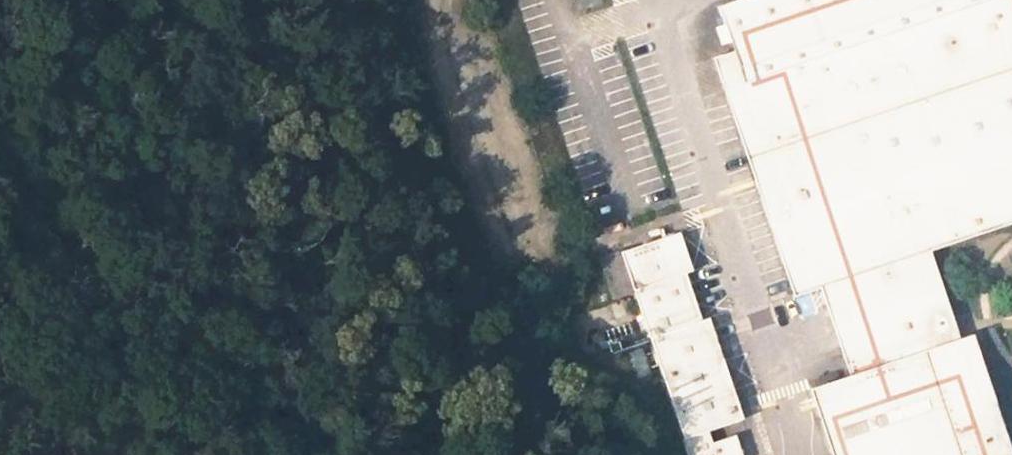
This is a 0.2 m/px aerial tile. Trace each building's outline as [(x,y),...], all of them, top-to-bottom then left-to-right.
[(969,345),(960,348),(927,249),(1011,219),(1011,0),(737,0),(718,7),(744,83),(725,90),(795,294),(822,285),(852,377),(811,390),(833,454),(1003,454),(969,345)] [(622,253),(634,290),(690,454),(742,454),(735,436),(714,444),(709,431),(743,420),(709,318),(701,321),(686,273),(692,271),(679,233),(622,253)] [(622,253),(606,258),(620,295),(634,290),(622,253)] [(619,329),(622,339),(636,333),(634,324),(619,329)]
